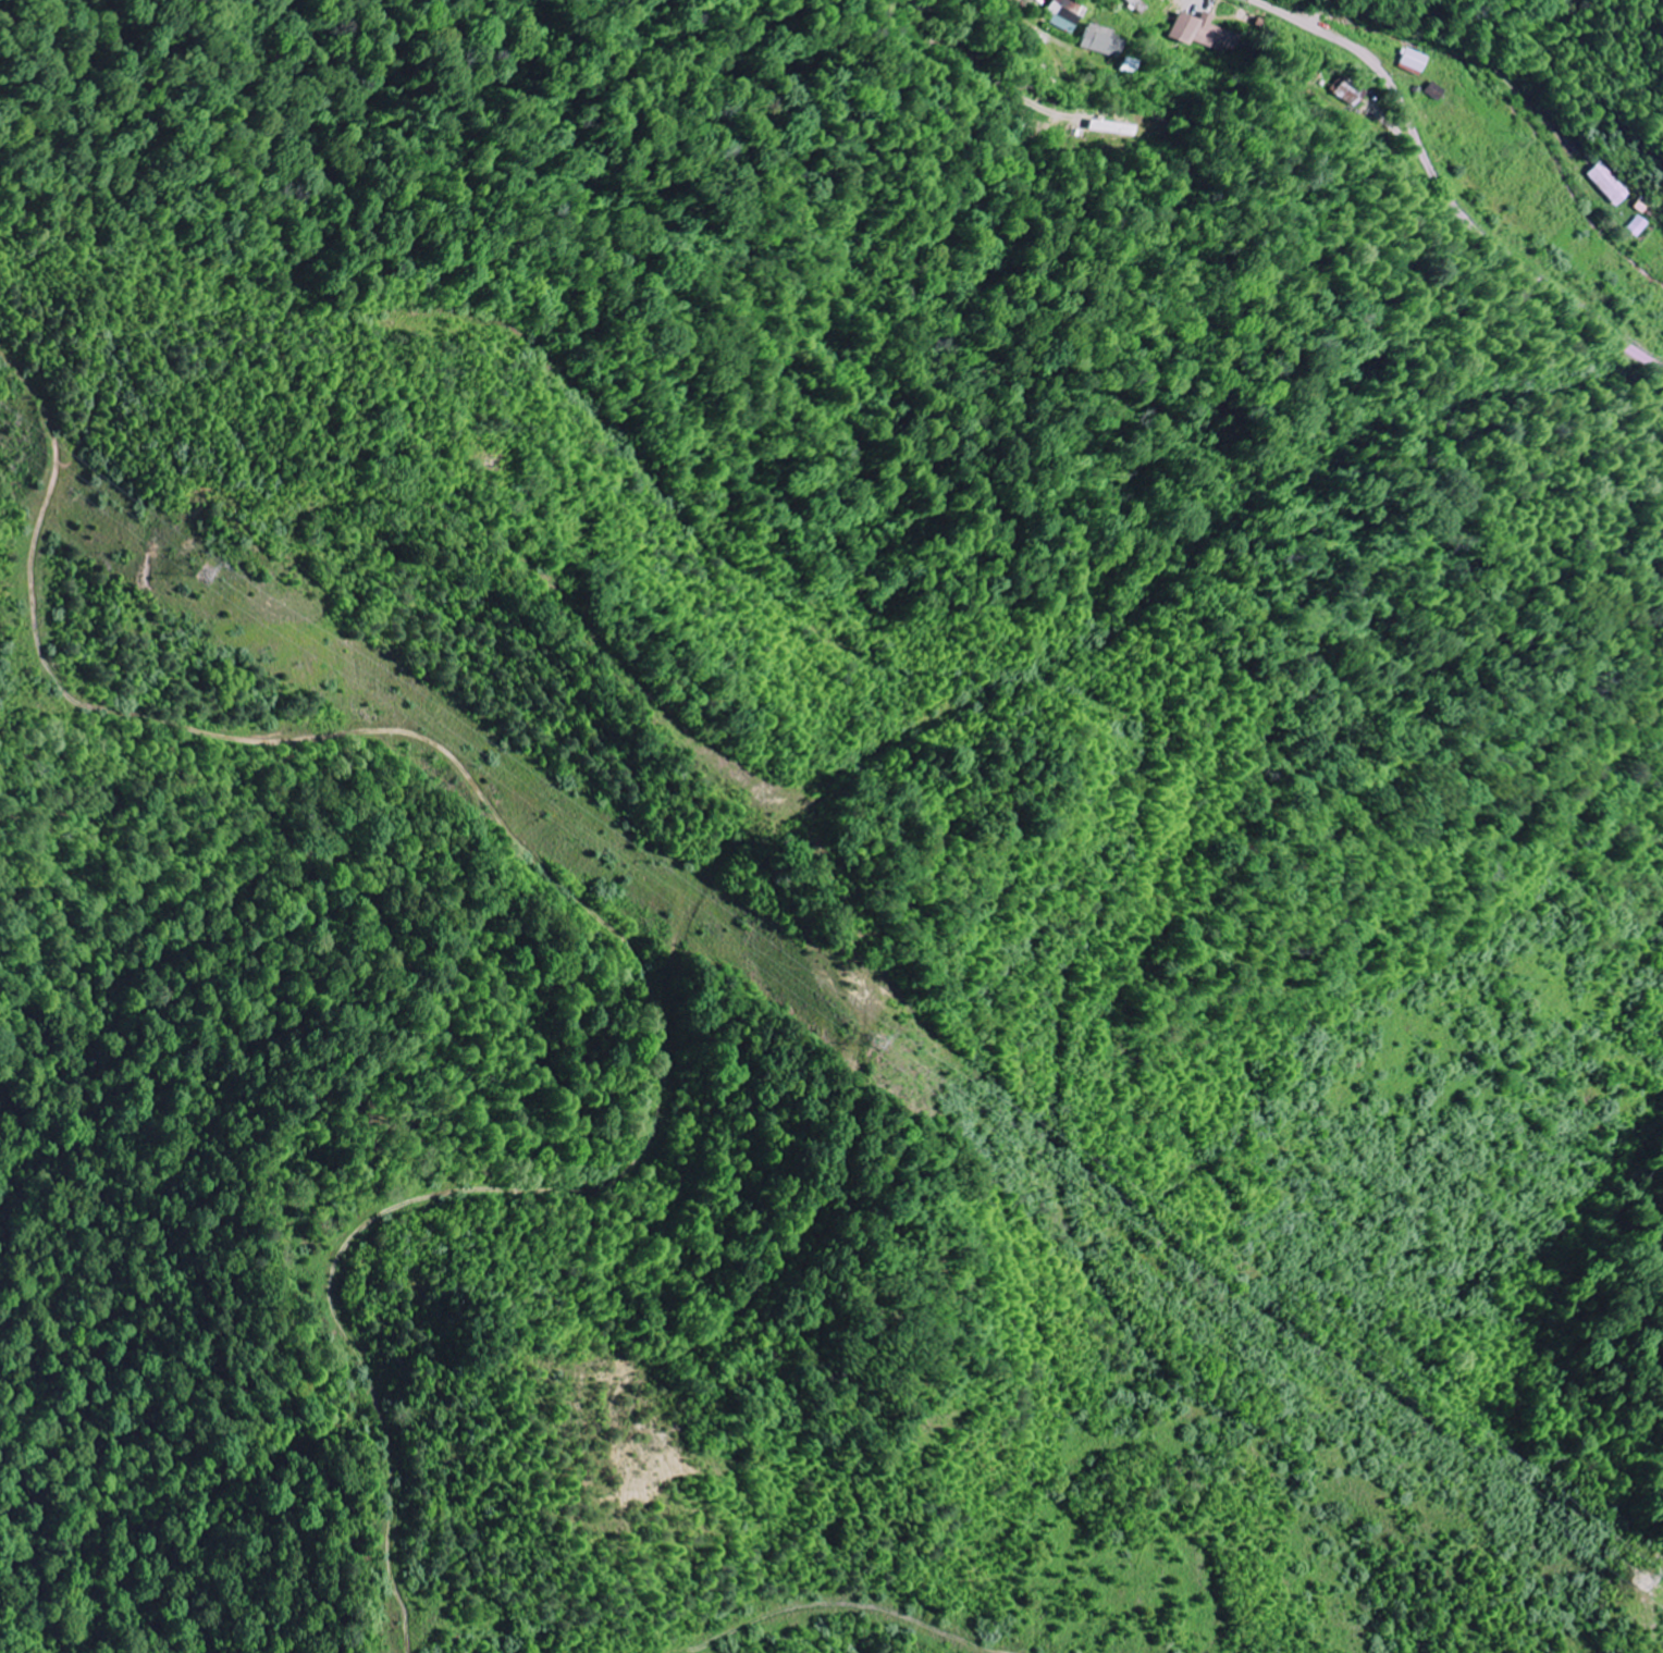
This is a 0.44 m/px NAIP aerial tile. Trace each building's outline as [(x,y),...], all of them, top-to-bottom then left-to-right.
[(1073,35),(1086,11),(1066,0),(1052,0),(1046,11),(1055,16),(1050,24),(1073,35)] [(1199,21),(1176,14),(1169,39),(1188,45),(1189,42),(1222,51),(1228,32),(1209,26),(1212,16),(1201,13),(1199,21)] [(1112,32),(1086,24),(1079,48),(1117,60),(1123,42),(1110,38),(1112,32)] [(1398,66),(1422,74),(1427,57),(1404,49),(1398,66)] [(1365,94),(1342,77),(1331,91),(1354,109),(1365,94)] [(1615,209),(1631,195),(1603,161),(1587,175),(1615,209)] [(1626,231),(1637,239),(1649,223),(1638,215),(1626,231)]
